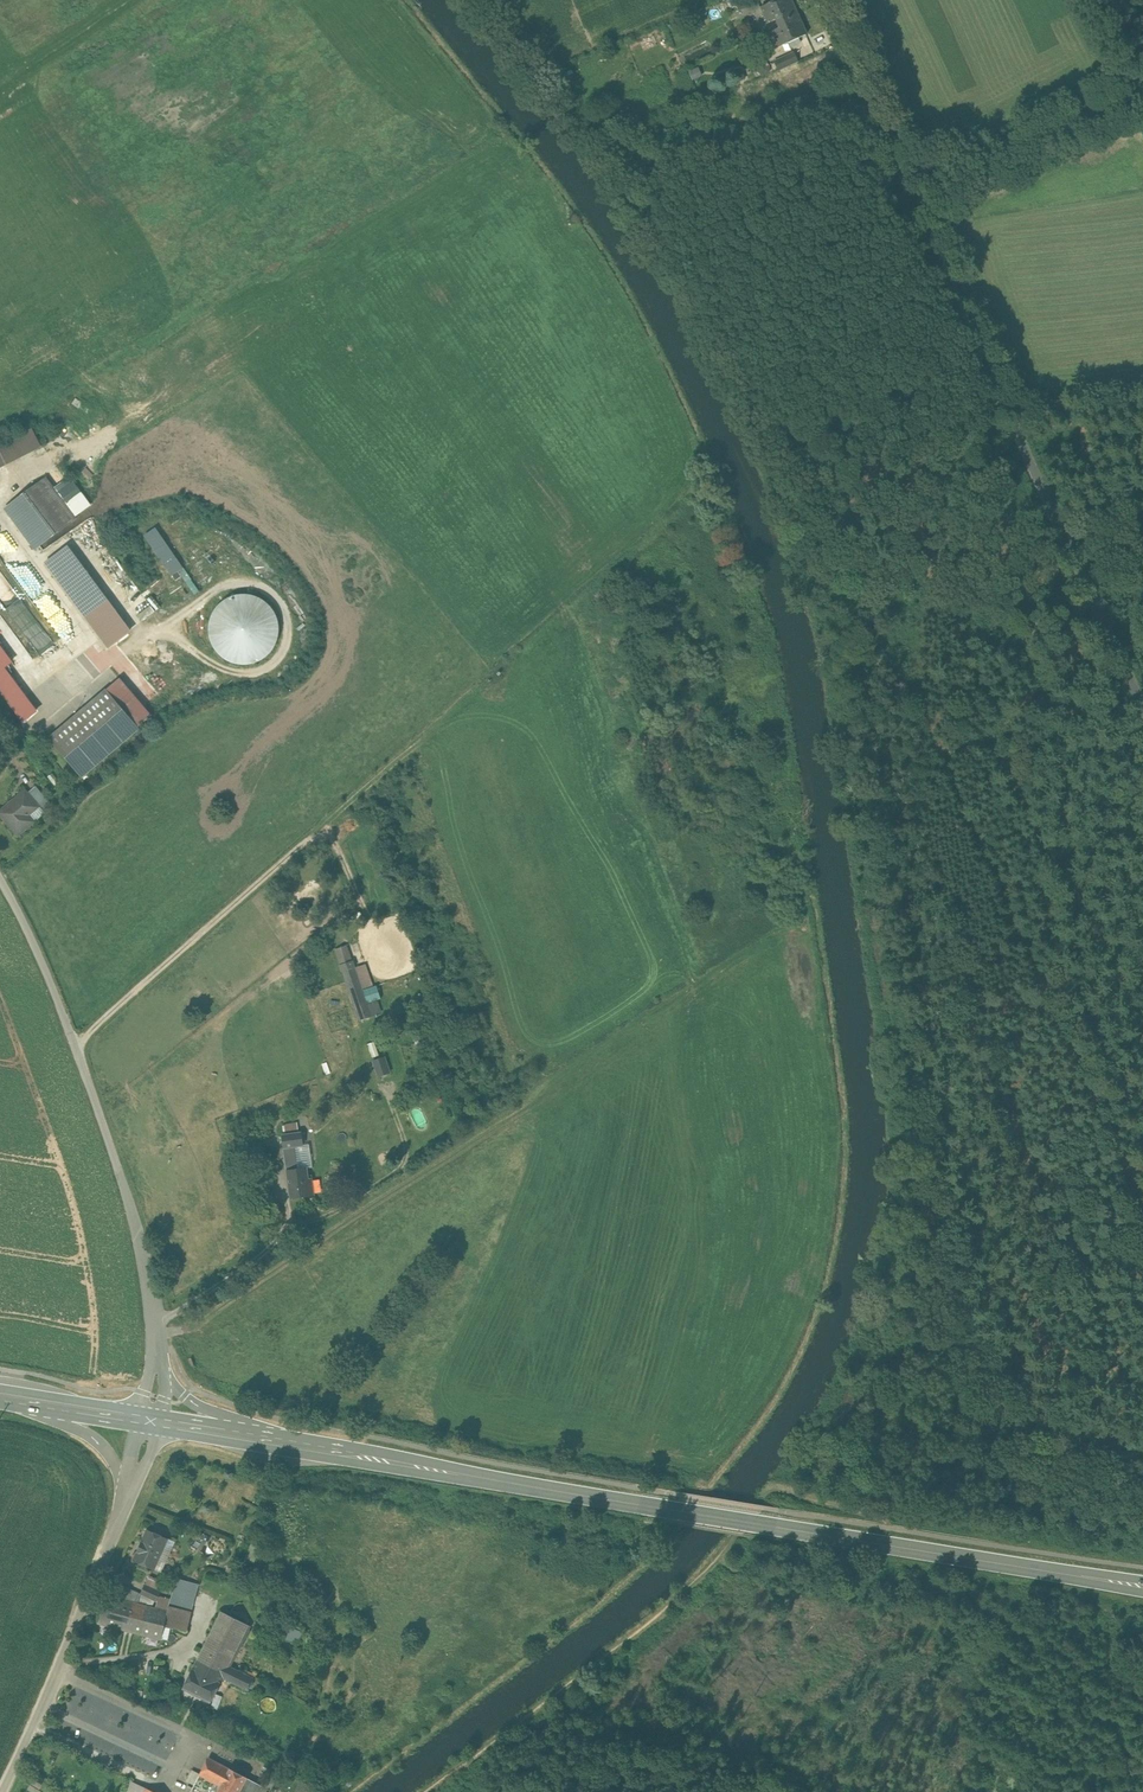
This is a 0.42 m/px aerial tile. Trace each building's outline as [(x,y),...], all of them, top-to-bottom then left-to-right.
[(738,1),(738,0),(731,0),(724,3),(728,10),(737,5),(735,2),(738,1)] [(735,2),(737,5),(739,10),(758,2),(758,0),(739,0),(738,1),(735,2)] [(792,0),(777,0),(761,7),(768,23),(776,19),(780,28),(772,31),(772,32),(759,38),(764,48),(777,42),(779,47),(807,34),(792,0)] [(730,27),(724,31),(730,42),(736,38),(730,27)] [(754,40),(740,45),(743,51),(756,45),(754,40)] [(798,61),(794,52),(775,61),(779,70),(798,61)] [(693,80),(703,75),(699,66),(688,70),(693,80)] [(0,439),(0,461),(40,443),(32,425),(31,425),(0,439)] [(46,479),(6,509),(35,548),(76,518),(46,479)] [(144,534),(171,575),(183,568),(156,527),(144,534)] [(135,625),(70,541),(44,561),(110,645),(135,625)] [(272,662),(282,652),(288,639),(290,625),(286,611),(279,599),(268,590),(255,585),(241,584),(227,589),(215,597),(207,609),(203,622),(204,637),(209,650),(219,660),(231,668),(245,670),(259,668),(272,662)] [(152,715),(121,679),(106,692),(137,728),(152,715)] [(106,692),(52,738),(82,774),(137,728),(106,692)] [(50,803),(35,786),(27,793),(39,807),(38,807),(42,811),(50,803)] [(0,812),(0,813),(18,835),(34,821),(29,815),(38,807),(39,807),(27,793),(25,791),(0,812)] [(347,945),(336,949),(341,964),(341,965),(352,961),(347,945)] [(355,967),(353,960),(352,961),(341,965),(341,964),(340,965),(342,971),(343,971),(355,1005),(366,1001),(362,989),(354,967),(355,967)] [(355,967),(354,967),(362,989),(373,986),(365,964),(355,967)] [(366,1001),(355,1005),(360,1021),(371,1017),(366,1001)] [(384,1057),(373,1060),(379,1076),(390,1072),(384,1057)] [(298,1124),(283,1126),(284,1135),(299,1133),(298,1124)] [(306,1168),(294,1169),(293,1163),(297,1162),(294,1146),(303,1145),(301,1132),(299,1133),(284,1135),(282,1135),(284,1147),(288,1170),(292,1198),(314,1195),(312,1178),(308,1179),(306,1168)] [(167,1539),(167,1538),(148,1530),(143,1542),(141,1541),(137,1551),(138,1551),(134,1560),(154,1569),(162,1550),(160,1549),(165,1538),(167,1539)] [(173,1541),(167,1538),(167,1539),(162,1550),(154,1569),(160,1571),(173,1541)] [(157,1587),(159,1582),(147,1576),(145,1581),(157,1587)] [(177,1578),(169,1605),(192,1611),(200,1584),(177,1578)] [(160,1592),(145,1585),(142,1593),(156,1600),(160,1592)] [(105,1595),(97,1623),(162,1639),(165,1625),(168,1610),(105,1595)] [(187,1631),(192,1611),(169,1605),(168,1610),(165,1625),(187,1631)] [(223,1677),(229,1665),(249,1625),(221,1611),(193,1668),(221,1682),(223,1677)] [(229,1665),(223,1677),(248,1690),(254,1678),(229,1665)] [(183,1687),(211,1701),(221,1682),(193,1668),(183,1687)] [(219,1786),(228,1767),(209,1757),(199,1775),(219,1786)] [(219,1786),(216,1791),(259,1791),(263,1785),(228,1767),(219,1786)] [(125,1791),(156,1791),(131,1780),(125,1791)]
